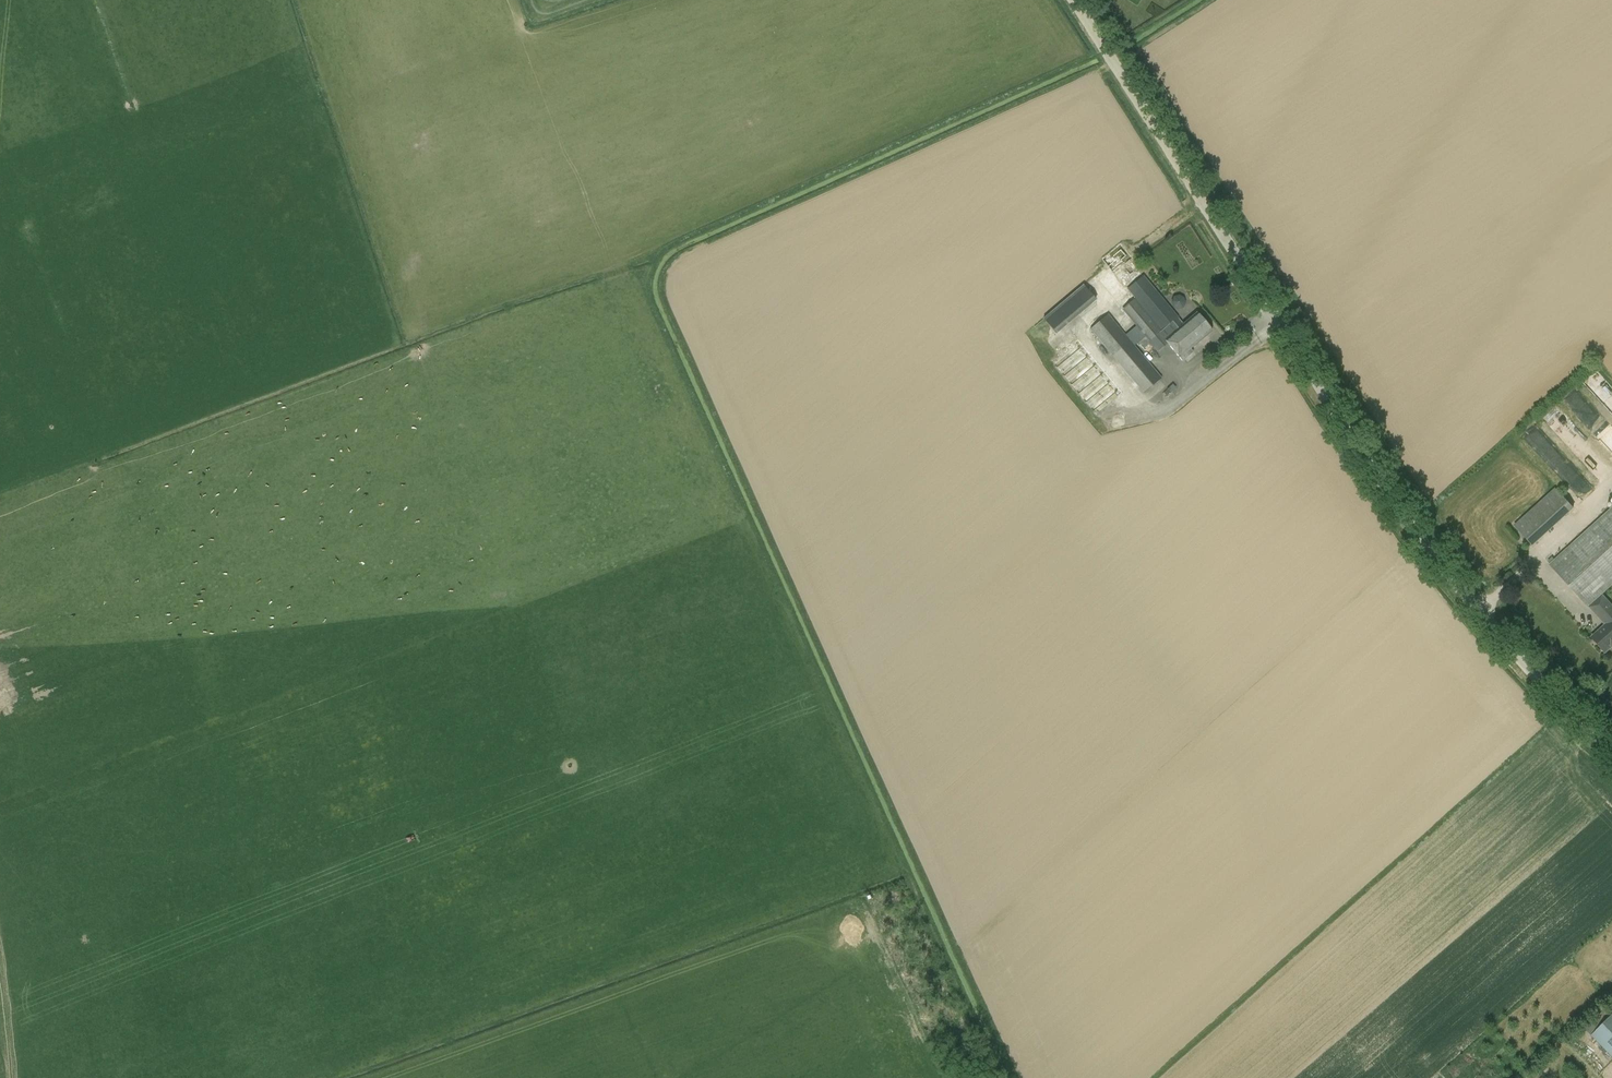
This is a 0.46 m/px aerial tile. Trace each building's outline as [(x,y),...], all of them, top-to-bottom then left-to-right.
[(1159,352),(1168,344),(1183,361),(1193,352),(1191,349),(1212,331),(1197,313),(1184,324),(1130,261),(1133,258),(1121,244),(1102,259),(1110,268),(1097,279),(1137,326),(1126,335),(1108,315),(1091,330),(1144,394),(1162,379),(1134,347),(1146,337),(1159,352)] [(1044,320),(1056,334),(1096,300),(1084,286),(1044,320)] [(1576,475),(1538,430),(1528,438),(1566,484),(1576,475)] [(1574,509),(1555,489),(1514,526),(1533,547),(1574,509)] [(1602,595),(1611,586),(1611,508),(1549,565),(1588,608),(1604,626),(1591,639),(1605,653),(1611,647),(1611,605),(1602,595)] [(1611,1057),(1611,1015),(1591,1036),(1608,1053),(1598,1063),(1602,1066),(1611,1057)]
